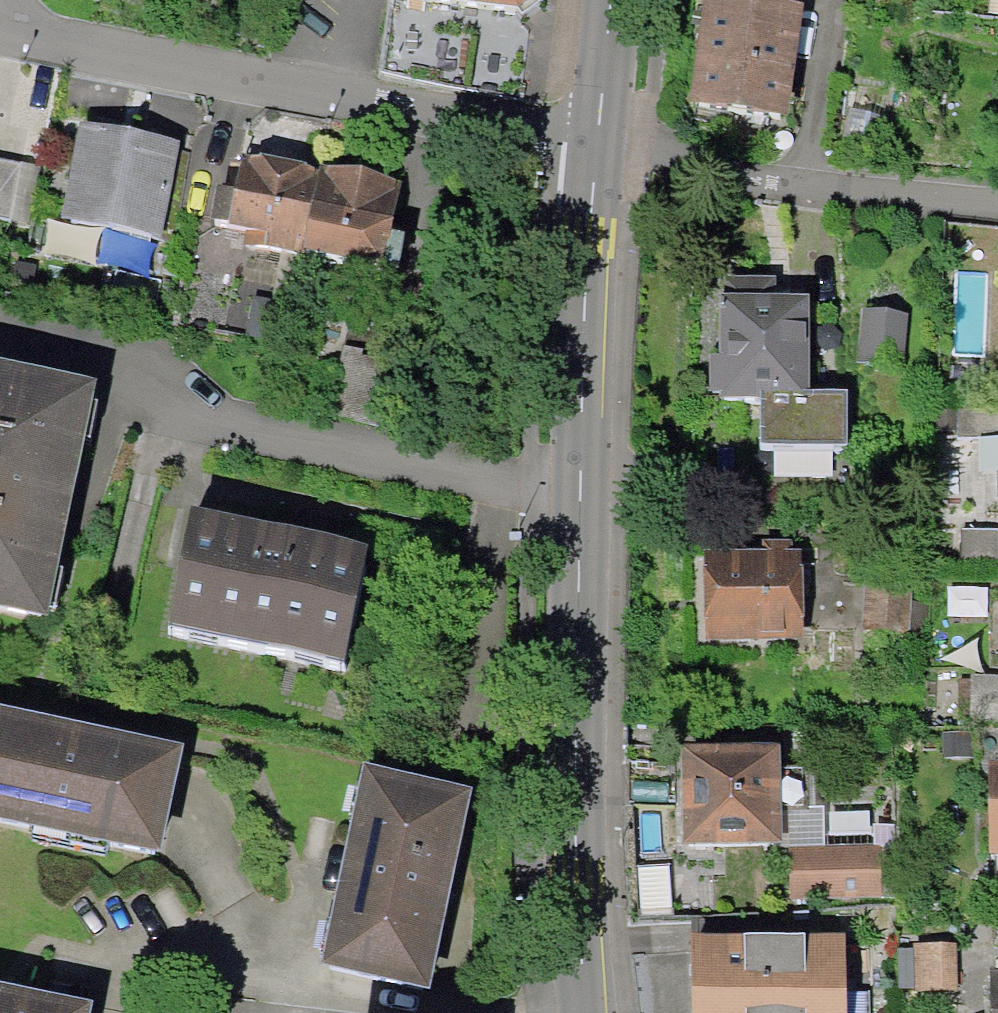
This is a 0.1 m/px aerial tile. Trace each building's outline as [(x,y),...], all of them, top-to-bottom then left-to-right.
[(811,15),(717,2),(700,118),(795,131),(811,15)] [(184,153),(87,135),(69,229),(167,248),(184,153)] [(411,195),(251,163),(234,251),(393,283),(411,195)] [(15,232),(27,174),(0,169),(0,229),(15,232)] [(815,310),(725,310),(725,407),(775,409),(816,407),(815,310)] [(905,321),(860,320),(859,374),(904,375),(905,321)] [(344,350),(330,417),(404,432),(418,365),(344,350)] [(0,378),(0,616),(62,630),(111,402),(0,378)] [(857,409),(775,409),(775,457),(857,457),(857,409)] [(381,561),(207,525),(184,638),(357,674),(381,561)] [(963,540),(961,568),(996,572),(997,549),(997,544),(963,540)] [(812,563),(714,561),(712,649),(809,652),(812,563)] [(915,587),(864,583),(860,638),(910,642),(915,587)] [(0,719),(0,827),(174,865),(196,761),(0,719)] [(785,757),(689,759),(691,856),(786,854),(785,757)] [(485,803),(379,781),(337,979),(444,1001),(485,803)] [(879,853),(789,857),(791,910),(881,906),(879,853)] [(693,934),(692,1012),(840,1012),(841,936),(693,934)] [(0,995),(0,1012),(97,1012),(0,995)]
